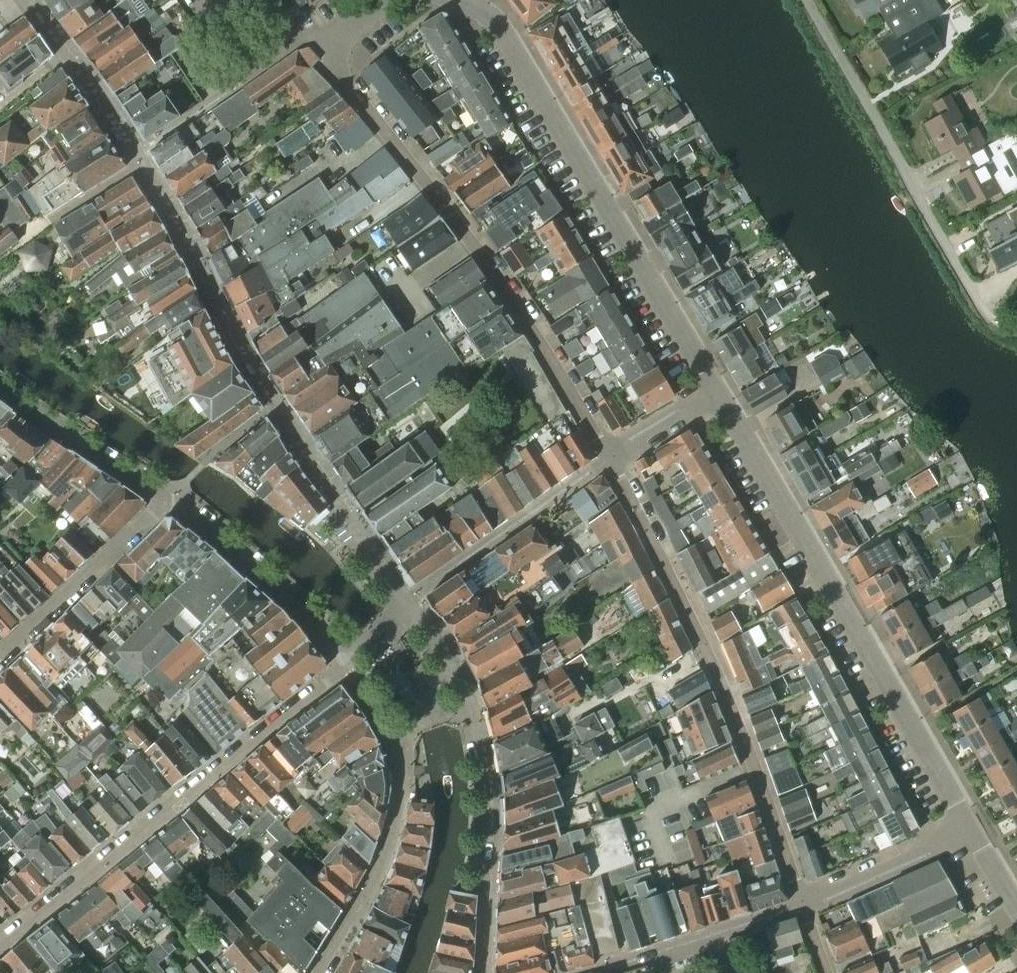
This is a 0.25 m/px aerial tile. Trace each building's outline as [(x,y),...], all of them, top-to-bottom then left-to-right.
[(90,0),(54,0),(48,4),(60,21),(81,6),(90,0)] [(60,21),(73,38),(87,28),(104,15),(104,14),(99,7),(108,0),(90,0),(81,6),(60,21)] [(135,9),(128,0),(123,0),(104,14),(104,15),(87,28),(73,38),(87,56),(123,29),(140,17),(135,9)] [(514,8),(522,18),(524,19),(525,18),(529,23),(555,3),(553,0),(525,0),(514,8)] [(868,21),(866,22),(867,23),(881,14),(886,21),(903,11),(921,0),(856,0),(868,21)] [(879,44),(879,45),(882,44),(898,73),(897,74),(897,75),(912,66),(915,72),(932,62),(928,56),(944,48),(943,47),(941,48),(934,36),(936,35),(928,22),(938,16),(944,13),(937,0),(921,0),(903,11),(886,21),(894,35),(879,44)] [(288,10),(282,15),(288,23),(288,22),(289,21),(294,18),(288,10)] [(419,31),(394,50),(399,57),(404,53),(417,45),(415,41),(422,37),(425,41),(433,55),(461,39),(446,14),(442,13),(433,19),(426,23),(417,28),(418,30),(419,31)] [(531,35),(543,54),(568,39),(580,32),(569,14),(568,14),(558,20),(557,19),(531,35)] [(25,17),(0,35),(0,65),(39,36),(25,17)] [(99,72),(141,44),(128,26),(123,29),(87,56),(86,56),(99,72)] [(568,39),(543,54),(554,73),(580,58),(580,59),(591,53),(592,52),(607,43),(604,37),(588,47),(587,44),(580,32),(568,39)] [(22,78),(53,56),(39,36),(0,65),(0,86),(4,87),(8,93),(22,83),(22,78)] [(141,44),(99,72),(113,91),(144,70),(147,74),(162,65),(160,62),(181,47),(174,36),(148,54),(141,44)] [(433,55),(426,60),(429,66),(437,61),(446,77),(474,60),(461,39),(433,55)] [(254,81),(243,89),(256,106),(281,88),(283,87),(312,67),(319,60),(309,47),(300,50),(297,52),(271,70),(254,81)] [(412,138),(441,118),(406,72),(389,54),(361,75),(412,138)] [(580,58),(554,73),(566,93),(592,78),(580,59),(580,58)] [(453,88),(432,101),(440,113),(450,107),(460,101),(463,99),(462,97),(486,81),(474,60),(446,77),(453,88)] [(283,87),(281,88),(292,103),(302,95),(308,103),(302,108),(303,110),(314,102),(333,88),(314,69),(312,67),(283,87)] [(614,81),(618,89),(637,77),(638,78),(641,76),(635,67),(614,81)] [(42,137),(52,130),(88,105),(85,102),(70,79),(69,79),(68,78),(61,68),(38,86),(42,92),(45,96),(0,132),(0,170),(42,137)] [(433,85),(420,69),(411,76),(423,91),(433,85)] [(643,86),(638,78),(637,77),(618,89),(624,98),(643,86)] [(592,78),(566,93),(577,113),(603,98),(592,78)] [(463,99),(460,101),(474,124),(477,122),(478,124),(478,123),(502,108),(486,81),(462,97),(463,99)] [(145,140),(180,116),(163,90),(146,101),(135,85),(117,97),(145,140)] [(38,86),(30,93),(34,99),(42,92),(38,86)] [(314,102),(303,110),(310,120),(321,113),(340,99),(342,98),(336,91),(333,88),(314,102)] [(243,89),(211,111),(225,129),(228,133),(228,132),(259,111),(256,106),(243,89)] [(940,117),(925,125),(940,153),(955,145),(963,158),(986,146),(985,145),(976,128),(968,132),(955,109),(949,97),(934,105),(940,117)] [(603,98),(577,113),(589,132),(615,117),(603,98)] [(358,117),(359,117),(341,100),(322,114),(335,133),(338,130),(358,117)] [(52,130),(42,137),(47,145),(51,151),(66,141),(68,145),(92,130),(89,126),(97,121),(88,105),(52,130)] [(440,113),(439,114),(443,122),(444,123),(455,117),(450,107),(440,113)] [(478,123),(478,124),(480,127),(487,138),(511,123),(502,108),(478,123)] [(615,117),(589,132),(600,152),(633,133),(622,113),(615,117)] [(641,128),(651,122),(647,114),(636,120),(641,128)] [(675,124),(669,114),(660,119),(666,129),(675,124)] [(358,117),(338,130),(355,151),(374,136),(358,117)] [(51,151),(48,153),(58,169),(73,159),(107,136),(97,121),(89,126),(92,130),(68,145),(66,141),(51,151)] [(192,123),(150,151),(151,153),(159,166),(160,167),(189,147),(187,144),(200,135),(193,124),(192,123)] [(205,151),(166,177),(178,198),(216,172),(232,161),(227,153),(223,148),(226,146),(229,143),(230,140),(231,137),(230,135),(230,134),(228,132),(228,133),(225,129),(216,134),(202,144),(201,145),(205,151)] [(954,179),(969,208),(995,194),(998,199),(1013,191),(1012,190),(1016,187),(1016,160),(1015,157),(1016,156),(1016,134),(1015,131),(986,147),(986,146),(963,158),(969,170),(954,179)] [(633,133),(600,152),(612,172),(645,152),(633,133)] [(47,176),(28,191),(45,217),(67,203),(84,193),(126,166),(107,136),(73,159),(58,169),(47,176)] [(427,156),(432,162),(459,144),(454,138),(427,156)] [(189,147),(160,167),(166,177),(205,151),(201,145),(202,144),(200,140),(189,147)] [(454,193),(495,165),(486,153),(491,150),(484,141),(450,164),(456,171),(445,180),(454,193)] [(678,160),(693,151),(689,145),(674,154),(678,160)] [(255,227),(211,255),(226,285),(259,263),(257,258),(299,230),(346,199),(363,188),(368,185),(373,181),(377,185),(399,167),(383,147),(326,193),(316,179),(263,214),(266,220),(256,227),(255,227)] [(645,152),(612,172),(624,193),(627,191),(646,180),(650,177),(662,170),(656,162),(655,163),(648,151),(645,152)] [(216,172),(178,198),(179,198),(183,208),(184,209),(218,184),(232,174),(234,173),(231,168),(241,161),(238,157),(232,161),(216,172)] [(492,199),(510,187),(495,165),(454,193),(470,213),(471,213),(473,212),(492,199)] [(259,263),(226,285),(238,311),(269,295),(273,300),(288,290),(285,285),(333,254),(325,242),(334,236),(331,231),(343,223),(373,202),(378,199),(381,202),(409,180),(399,167),(377,185),(373,181),(368,185),(363,188),(346,199),(299,230),(257,258),(259,263)] [(34,180),(25,168),(15,176),(24,188),(34,180)] [(218,184),(184,209),(196,228),(211,218),(225,210),(232,205),(231,204),(234,202),(226,189),(237,181),(246,176),(242,168),(234,173),(232,174),(218,184)] [(473,212),(499,250),(501,249),(503,252),(519,242),(533,234),(537,231),(563,216),(560,212),(562,211),(547,190),(534,170),(516,183),(519,187),(506,196),(494,204),(491,200),(473,212)] [(133,177),(54,227),(73,259),(76,257),(108,237),(111,234),(107,228),(120,219),(116,213),(144,195),(133,177)] [(16,178),(3,188),(13,201),(26,191),(16,178)] [(646,180),(627,191),(635,203),(643,218),(645,221),(685,199),(701,190),(701,188),(699,185),(696,180),(676,192),(670,182),(653,192),(646,180)] [(18,240),(11,231),(18,226),(26,221),(13,202),(14,202),(13,201),(3,188),(0,190),(0,222),(4,227),(4,228),(0,231),(0,254),(18,240)] [(422,230),(439,216),(436,213),(421,193),(402,208),(381,222),(394,243),(397,247),(419,232),(422,230)] [(211,218),(196,228),(197,229),(197,230),(210,252),(211,255),(255,227),(242,206),(251,200),(247,194),(234,202),(231,204),(232,205),(225,210),(211,218)] [(120,219),(107,228),(111,234),(153,208),(152,207),(145,195),(144,196),(144,195),(116,213),(120,219)] [(14,202),(13,202),(26,221),(27,222),(35,216),(21,196),(14,202)] [(645,221),(642,223),(657,248),(663,258),(679,248),(698,237),(692,227),(695,225),(693,222),(697,220),(685,200),(685,199),(645,221)] [(108,237),(76,257),(86,271),(115,251),(121,255),(141,242),(155,234),(165,228),(155,213),(153,208),(111,234),(108,237)] [(985,225),(987,230),(981,233),(1000,269),(1016,260),(1016,208),(985,225)] [(563,216),(537,231),(545,246),(542,247),(542,248),(547,256),(578,235),(574,228),(567,216),(566,214),(565,214),(563,216)] [(459,241),(439,216),(422,230),(419,232),(397,247),(413,271),(459,241)] [(121,255),(86,286),(92,294),(107,280),(117,272),(119,276),(127,290),(134,285),(145,279),(140,270),(175,249),(165,228),(155,234),(141,242),(121,255)] [(547,256),(534,264),(538,271),(554,261),(562,275),(564,274),(591,257),(579,236),(578,235),(547,256)] [(679,248),(663,258),(668,267),(682,290),(720,268),(718,265),(722,262),(712,246),(708,248),(706,245),(703,247),(698,237),(679,248)] [(503,252),(501,253),(515,274),(533,262),(529,257),(519,242),(503,252)] [(335,254),(340,261),(353,251),(348,245),(335,254)] [(112,329),(97,339),(100,344),(116,333),(116,332),(130,323),(123,312),(187,274),(181,259),(180,258),(175,249),(140,270),(145,279),(134,285),(127,290),(133,299),(122,306),(119,300),(104,310),(107,315),(105,316),(108,321),(112,329)] [(567,278),(541,293),(554,316),(581,301),(583,305),(610,289),(591,257),(564,274),(567,278)] [(470,258),(429,285),(444,307),(485,280),(470,258)] [(733,270),(686,297),(696,314),(743,287),(743,286),(733,270)] [(286,336),(259,354),(260,357),(268,370),(287,357),(323,334),(368,303),(379,295),(363,272),(307,309),(296,317),(302,323),(286,336)] [(146,320),(196,290),(188,274),(187,274),(123,312),(130,323),(116,332),(116,333),(122,340),(135,327),(146,320)] [(743,287),(696,314),(707,331),(734,315),(730,308),(752,295),(759,290),(759,288),(754,279),(743,286),(743,287)] [(405,333),(381,347),(400,374),(425,357),(469,328),(502,306),(485,280),(444,307),(405,333)] [(582,305),(576,309),(581,318),(583,317),(587,314),(594,327),(623,310),(610,288),(610,289),(583,305),(582,305)] [(147,335),(167,323),(171,329),(204,309),(196,290),(146,320),(135,327),(122,340),(114,347),(122,355),(147,335)] [(269,295),(238,311),(248,333),(265,325),(263,320),(268,318),(274,315),(281,310),(286,317),(300,308),(293,297),(288,290),(273,300),(269,295)] [(287,357),(268,370),(271,373),(283,391),(308,374),(320,365),(357,346),(364,357),(381,347),(405,333),(379,295),(368,303),(323,334),(287,357)] [(775,300),(762,308),(768,318),(781,310),(775,300)] [(425,357),(400,374),(419,402),(435,392),(501,349),(523,336),(502,306),(469,328),(425,357)] [(561,319),(550,326),(554,333),(556,336),(563,331),(572,325),(573,325),(572,324),(572,323),(578,319),(580,318),(581,318),(576,309),(561,319)] [(623,310),(594,327),(602,340),(595,344),(600,352),(635,330),(623,310)] [(164,351),(148,360),(173,407),(192,393),(192,392),(193,392),(233,365),(206,312),(168,335),(163,338),(165,341),(160,344),(164,351)] [(726,364),(753,348),(764,341),(756,328),(762,325),(755,314),(737,324),(739,327),(713,342),(726,364)] [(272,327),(252,342),(259,354),(286,336),(302,323),(296,317),(295,315),(285,323),(286,324),(282,326),(274,315),(268,318),(272,327)] [(635,330),(600,352),(611,369),(617,365),(646,348),(635,330)] [(523,336),(501,349),(511,366),(512,366),(512,365),(531,353),(532,353),(531,352),(534,351),(524,336),(523,336)] [(584,352),(576,339),(563,347),(570,360),(584,352)] [(308,374),(283,391),(311,433),(338,415),(361,399),(372,392),(400,374),(381,347),(364,357),(357,346),(320,365),(308,374)] [(617,365),(613,368),(618,379),(616,380),(621,389),(629,384),(630,383),(657,366),(646,348),(617,365)] [(753,348),(726,364),(739,387),(766,371),(753,348)] [(777,372),(788,365),(781,354),(770,361),(777,372)] [(824,356),(810,364),(818,377),(839,365),(835,358),(824,356)] [(839,365),(818,377),(824,388),(863,365),(857,356),(840,366),(839,365)] [(589,358),(575,367),(582,378),(592,372),(593,365),(589,358)] [(193,392),(192,392),(192,393),(213,422),(214,422),(234,407),(233,405),(251,392),(233,365),(193,392)] [(519,377),(518,378),(526,392),(545,425),(546,424),(558,442),(576,471),(595,457),(579,430),(572,435),(558,417),(566,413),(566,412),(566,411),(565,410),(539,365),(538,366),(519,377)] [(657,366),(630,383),(644,407),(647,413),(671,399),(671,398),(673,393),(672,393),(672,392),(657,366)] [(338,415),(311,433),(315,438),(331,462),(357,445),(409,408),(419,402),(400,374),(372,392),(361,399),(338,415)] [(774,374),(742,393),(755,414),(787,396),(774,374)] [(594,392),(591,394),(597,403),(598,402),(603,400),(603,399),(598,392),(597,390),(594,392)] [(213,422),(176,445),(195,457),(262,408),(251,392),(233,405),(234,407),(214,422),(213,422)] [(597,403),(612,428),(613,430),(615,433),(627,425),(628,424),(611,395),(603,400),(598,402),(597,403)] [(818,428),(811,415),(801,399),(769,418),(773,426),(765,431),(777,451),(818,428)] [(15,414),(0,403),(0,430),(15,414)] [(795,447),(779,456),(792,477),(825,458),(818,446),(827,441),(826,439),(830,436),(848,425),(850,417),(847,411),(819,427),(824,435),(820,437),(812,435),(794,446),(795,447)] [(5,485),(23,466),(33,475),(39,480),(55,464),(68,450),(36,429),(16,414),(15,414),(0,430),(0,480),(5,485)] [(255,456),(278,435),(266,419),(214,462),(234,475),(255,456)] [(545,425),(530,435),(542,455),(559,483),(576,471),(558,442),(546,424),(545,425)] [(635,463),(633,464),(635,467),(642,481),(652,475),(676,461),(703,444),(695,430),(691,429),(690,429),(653,451),(653,452),(654,453),(658,460),(651,465),(646,456),(635,463)] [(347,485),(346,486),(348,489),(355,499),(362,510),(363,509),(423,465),(426,470),(434,464),(430,459),(440,452),(436,446),(428,436),(424,431),(396,450),(347,485)] [(234,475),(242,481),(256,492),(265,483),(260,477),(288,453),(287,452),(278,435),(255,456),(234,475)] [(530,435),(512,447),(527,469),(543,494),(559,483),(542,455),(530,435)] [(896,441),(881,450),(885,458),(900,448),(896,441)] [(357,445),(331,462),(341,478),(342,478),(347,485),(396,450),(390,442),(366,458),(357,445)] [(682,470),(670,478),(674,486),(715,463),(703,444),(676,461),(682,470)] [(512,447),(493,459),(498,467),(501,471),(511,488),(523,508),(530,503),(543,494),(527,469),(512,447)] [(0,491),(0,493),(15,507),(22,514),(12,524),(18,531),(25,526),(25,525),(37,516),(39,514),(47,507),(50,504),(56,510),(81,488),(84,489),(99,471),(81,458),(80,458),(69,450),(68,450),(55,464),(39,480),(33,475),(23,466),(5,485),(0,491)] [(825,458),(792,477),(805,500),(847,476),(849,480),(864,471),(865,471),(877,464),(869,450),(842,465),(834,453),(825,458)] [(265,483),(256,492),(263,498),(298,466),(288,453),(260,477),(265,483)] [(893,454),(878,463),(883,473),(899,464),(893,454)] [(480,487),(435,518),(443,528),(452,540),(461,552),(466,549),(477,540),(492,530),(482,517),(475,507),(490,496),(483,485),(501,471),(498,467),(493,459),(471,474),(480,487)] [(715,463),(674,486),(679,494),(692,486),(697,495),(724,479),(715,463)] [(365,513),(364,513),(373,525),(380,537),(381,536),(382,537),(417,513),(451,488),(442,476),(434,464),(426,470),(414,479),(412,475),(405,480),(408,483),(387,499),(386,497),(365,513)] [(298,466),(263,498),(290,520),(297,512),(296,511),(317,492),(303,474),(298,466)] [(929,468),(905,482),(914,497),(937,483),(929,468)] [(81,488),(56,510),(57,510),(61,506),(82,526),(90,519),(88,518),(97,508),(119,484),(99,471),(84,489),(81,488)] [(501,471),(483,485),(490,496),(491,496),(507,519),(523,508),(511,488),(501,471)] [(839,491),(810,508),(821,528),(839,517),(842,521),(852,516),(851,511),(857,507),(860,515),(868,510),(866,507),(871,504),(874,503),(868,493),(862,497),(855,485),(868,478),(869,478),(865,471),(864,471),(849,480),(851,483),(839,491)] [(602,475),(567,499),(583,522),(615,499),(616,500),(617,499),(609,487),(610,487),(602,475)] [(652,475),(642,481),(647,492),(658,486),(652,475)] [(703,505),(690,514),(695,521),(735,497),(724,479),(697,495),(703,505)] [(97,508),(88,518),(90,519),(111,540),(146,503),(121,486),(119,484),(97,508)] [(297,512),(290,520),(303,531),(320,515),(328,507),(317,492),(296,511),(297,512)] [(661,494),(651,499),(658,514),(660,518),(670,513),(668,509),(661,494)] [(490,496),(475,507),(482,517),(492,530),(505,520),(507,519),(491,496),(490,496)] [(839,517),(821,528),(839,558),(845,555),(858,547),(868,541),(862,531),(857,523),(866,518),(866,519),(877,513),(891,505),(886,496),(874,503),(871,504),(866,507),(868,510),(860,515),(857,507),(851,511),(852,516),(842,521),(839,517)] [(735,497),(695,521),(699,529),(705,538),(719,531),(720,530),(746,515),(735,497)] [(619,501),(589,523),(600,545),(609,540),(630,525),(631,525),(619,501)] [(945,501),(932,509),(936,517),(938,521),(952,513),(945,501)] [(931,507),(918,514),(923,524),(936,517),(932,509),(931,507)] [(417,513),(382,537),(390,548),(406,537),(424,524),(423,522),(417,513)] [(670,513),(660,518),(667,532),(677,528),(670,513)] [(746,515),(720,530),(740,568),(768,553),(746,515)] [(432,516),(423,522),(424,524),(425,525),(434,519),(432,516)] [(165,519),(127,556),(144,573),(144,574),(152,565),(159,559),(169,550),(188,531),(172,518),(165,519)] [(406,537),(390,548),(398,560),(443,528),(435,518),(434,519),(425,525),(424,524),(406,537)] [(427,597),(426,598),(434,608),(441,617),(461,603),(474,595),(464,581),(484,566),(488,571),(502,561),(510,572),(546,550),(530,525),(484,556),(485,557),(427,597)] [(609,540),(600,545),(609,563),(618,558),(622,565),(643,552),(630,525),(609,540)] [(443,528),(398,560),(407,572),(452,540),(443,528)] [(857,590),(919,555),(905,529),(866,552),(865,551),(848,560),(861,583),(855,587),(857,590)] [(55,548),(78,569),(78,570),(94,554),(68,530),(53,548),(54,549),(55,548)] [(682,550),(676,553),(678,556),(697,592),(734,571),(740,568),(720,530),(719,531),(705,538),(690,546),(682,550)] [(169,550),(159,559),(182,582),(184,581),(196,570),(211,555),(215,552),(188,531),(169,550)] [(674,533),(668,537),(671,541),(676,553),(682,550),(674,533)] [(452,540),(407,572),(414,581),(415,584),(461,552),(452,540)] [(461,603),(441,617),(442,618),(457,641),(468,633),(484,622),(497,613),(498,614),(535,587),(549,579),(552,576),(568,565),(554,544),(546,550),(510,572),(509,573),(474,595),(461,603)] [(45,561),(66,581),(78,569),(55,548),(54,549),(44,560),(45,561)] [(112,639),(100,650),(114,665),(113,667),(131,686),(141,677),(154,691),(157,688),(169,701),(180,690),(191,680),(200,670),(202,668),(213,658),(210,656),(206,652),(189,635),(245,580),(244,580),(242,577),(217,553),(215,552),(211,555),(196,570),(184,581),(182,582),(171,593),(154,611),(145,620),(119,646),(112,639)] [(643,552),(622,565),(632,583),(653,568),(644,552),(643,552)] [(66,581),(45,561),(44,560),(37,553),(24,564),(51,594),(66,581)] [(734,571),(697,592),(704,607),(707,612),(749,588),(762,610),(792,593),(779,571),(768,553),(740,568),(734,571)] [(872,604),(877,612),(933,579),(919,555),(857,590),(867,608),(872,604)] [(127,556),(118,565),(135,581),(144,573),(127,556)] [(33,611),(48,597),(17,564),(9,572),(0,562),(0,574),(33,611)] [(653,568),(632,583),(638,594),(659,581),(653,568)] [(113,569),(95,587),(116,609),(118,611),(123,616),(127,616),(134,608),(145,620),(154,611),(113,569)] [(0,574),(0,604),(18,624),(21,622),(33,611),(0,574)] [(468,633),(457,641),(467,659),(488,647),(516,631),(517,630),(519,632),(534,623),(533,621),(539,617),(535,611),(551,599),(563,591),(562,589),(552,576),(549,579),(535,587),(498,614),(497,613),(484,622),(468,633)] [(245,580),(189,635),(206,652),(210,656),(241,628),(252,619),(272,604),(245,580)] [(659,581),(638,594),(646,610),(666,596),(659,581)] [(95,587),(70,611),(84,627),(84,626),(93,618),(100,625),(116,609),(95,587)] [(648,612),(644,615),(660,642),(682,629),(667,597),(666,596),(646,610),(648,612)] [(774,624),(765,629),(770,636),(777,632),(806,615),(795,598),(768,613),(774,624)] [(931,644),(925,633),(967,609),(961,599),(942,610),(930,616),(930,617),(920,623),(919,622),(891,638),(903,660),(931,644)] [(924,607),(930,616),(942,610),(936,600),(924,607)] [(879,616),(891,638),(919,622),(907,601),(879,616)] [(18,624),(0,604),(0,640),(18,624)] [(229,701),(226,704),(247,729),(275,707),(312,677),(326,666),(321,659),(315,652),(306,640),(303,637),(290,623),(272,604),(252,619),(241,628),(256,646),(244,655),(259,672),(239,689),(241,691),(229,701)] [(70,611),(52,628),(68,646),(78,656),(92,643),(83,633),(87,629),(84,626),(84,627),(70,611)] [(731,613),(711,623),(719,639),(739,628),(731,613)] [(777,632),(770,636),(774,643),(783,638),(788,647),(790,649),(817,634),(808,620),(806,615),(777,632)] [(516,660),(478,681),(478,682),(488,709),(532,685),(529,679),(582,646),(571,627),(545,645),(544,643),(527,654),(516,660)] [(759,647),(768,644),(760,627),(752,631),(721,645),(728,661),(759,647)] [(40,640),(26,653),(58,687),(59,688),(85,663),(79,657),(78,656),(68,646),(52,628),(40,640)] [(682,629),(660,642),(673,662),(692,650),(682,629)] [(467,660),(478,681),(516,660),(527,654),(520,642),(524,640),(519,632),(517,630),(516,631),(488,647),(467,659),(467,660)] [(772,654),(768,657),(770,662),(772,667),(794,656),(800,668),(828,653),(817,634),(790,649),(788,647),(772,654)] [(766,663),(770,662),(768,657),(772,654),(768,644),(759,647),(728,661),(735,677),(766,663)] [(23,656),(7,671),(39,705),(43,709),(44,708),(48,712),(47,713),(51,718),(67,703),(54,690),(58,687),(26,653),(23,656)] [(805,677),(788,686),(793,695),(804,691),(810,687),(838,672),(830,657),(828,653),(800,668),(805,677)] [(908,669),(920,691),(949,675),(937,653),(908,669)] [(954,659),(960,669),(971,663),(965,653),(954,659)] [(488,709),(488,710),(495,741),(534,723),(551,713),(591,691),(577,670),(587,663),(580,654),(532,685),(488,709)] [(742,694),(770,681),(773,679),(766,663),(735,677),(741,693),(742,694)] [(960,669),(949,675),(920,691),(933,713),(961,697),(954,684),(976,672),(971,663),(960,669)] [(186,702),(177,711),(181,715),(184,718),(216,754),(247,729),(226,704),(229,701),(202,668),(200,670),(191,680),(180,690),(186,696),(186,702)] [(0,677),(0,696),(30,729),(47,713),(48,712),(44,708),(43,709),(39,705),(7,671),(0,677)] [(702,672),(670,691),(678,710),(710,692),(702,672)] [(838,672),(810,687),(820,705),(827,702),(848,691),(838,672)] [(770,681),(742,694),(749,714),(778,701),(770,681)] [(1000,686),(988,693),(992,700),(1004,693),(1000,686)] [(289,727),(288,728),(299,741),(353,703),(352,703),(342,690),(341,687),(306,714),(302,718),(289,727)] [(825,715),(803,727),(807,735),(812,733),(832,723),(857,710),(848,691),(827,702),(820,705),(825,715)] [(716,718),(720,717),(710,692),(678,710),(676,711),(685,733),(717,719),(716,718)] [(978,698),(952,713),(964,733),(990,719),(989,718),(978,698)] [(0,734),(8,727),(19,739),(26,732),(0,702),(0,734)] [(353,703),(299,741),(313,758),(315,760),(321,767),(325,764),(334,756),(329,750),(326,746),(345,732),(364,719),(353,703)] [(534,723),(495,741),(495,742),(501,772),(549,754),(574,740),(587,763),(602,755),(603,755),(593,736),(613,725),(604,707),(573,724),(574,726),(570,728),(571,732),(562,737),(551,713),(534,723)] [(750,717),(756,734),(777,725),(771,710),(750,717)] [(812,733),(807,735),(813,746),(831,736),(836,745),(867,729),(860,714),(857,710),(832,723),(812,733)] [(163,732),(162,733),(165,736),(196,769),(201,766),(213,756),(216,754),(184,718),(181,715),(163,732)] [(730,741),(720,717),(716,718),(717,719),(685,733),(694,755),(710,749),(710,750),(730,741)] [(321,767),(297,787),(306,796),(322,783),(345,763),(378,744),(364,719),(345,732),(326,746),(329,750),(334,756),(325,764),(321,767)] [(964,733),(975,754),(1001,739),(1012,733),(1016,730),(1016,721),(1007,726),(997,732),(990,719),(964,733)] [(135,721),(123,731),(139,751),(172,786),(196,769),(165,736),(155,745),(135,721)] [(100,722),(76,743),(90,758),(113,737),(100,722)] [(657,738),(662,736),(665,734),(659,722),(652,727),(657,738)] [(782,738),(777,725),(756,734),(762,750),(776,745),(775,742),(782,738)] [(289,726),(276,736),(302,768),(313,758),(299,741),(288,728),(289,727),(289,726)] [(836,745),(824,752),(829,762),(827,763),(831,771),(832,771),(877,748),(875,744),(867,729),(836,745)] [(975,754),(987,774),(1012,760),(1005,746),(1016,740),(1016,730),(1012,733),(1001,739),(975,754)] [(559,775),(504,798),(505,825),(547,809),(582,796),(594,792),(599,790),(630,775),(640,771),(661,761),(661,762),(663,761),(649,732),(603,755),(602,755),(587,763),(559,775)] [(267,743),(262,748),(291,779),(293,777),(302,768),(276,736),(267,743)] [(670,756),(677,753),(670,738),(664,741),(670,756)] [(549,754),(501,772),(501,774),(504,798),(559,775),(587,763),(574,740),(549,754)] [(710,750),(710,749),(691,760),(700,781),(739,765),(740,765),(730,741),(710,750)] [(113,742),(103,750),(109,756),(118,748),(113,742)] [(306,796),(300,801),(312,814),(319,807),(340,789),(344,792),(351,786),(360,796),(367,789),(387,807),(387,806),(390,791),(389,784),(387,768),(379,745),(378,744),(345,763),(322,783),(306,796)] [(68,781),(91,761),(78,745),(54,765),(68,781)] [(262,748),(232,772),(270,812),(276,819),(282,823),(294,811),(276,792),(285,785),(297,801),(299,803),(300,801),(306,796),(297,787),(293,783),(291,779),(262,748)] [(832,771),(831,771),(836,781),(854,772),(859,781),(887,767),(877,748),(832,771)] [(770,774),(793,765),(786,749),(764,757),(770,774)] [(139,751),(119,768),(121,770),(123,772),(129,780),(149,805),(151,803),(171,787),(172,786),(139,751)] [(987,774),(989,778),(998,794),(1016,784),(1016,768),(1012,760),(987,774)] [(661,761),(640,771),(643,780),(664,771),(661,762),(661,761)] [(684,770),(682,765),(673,769),(677,777),(683,774),(684,770)] [(793,765),(770,774),(777,795),(801,785),(793,765)] [(864,791),(846,800),(850,809),(851,809),(896,785),(894,780),(888,769),(887,767),(859,781),(864,791)] [(640,771),(630,775),(632,782),(637,794),(647,790),(643,780),(640,771)] [(107,773),(98,780),(107,793),(108,795),(110,797),(130,821),(132,819),(149,805),(129,780),(123,772),(113,781),(107,773)] [(229,775),(212,788),(232,811),(239,818),(238,819),(247,828),(264,814),(255,804),(248,796),(229,775)] [(630,775),(599,790),(601,796),(604,802),(635,789),(632,782),(630,775)] [(726,789),(725,790),(729,800),(732,807),(736,816),(736,818),(738,817),(755,811),(757,811),(755,804),(745,781),(730,787),(726,789)] [(998,794),(1009,814),(1016,810),(1016,784),(998,794)] [(850,809),(844,812),(855,831),(878,819),(906,805),(899,790),(896,785),(851,809),(850,809)] [(344,792),(336,799),(340,803),(356,821),(376,841),(377,839),(387,807),(367,789),(360,796),(351,786),(344,792)] [(210,790),(196,802),(216,824),(220,829),(228,836),(227,836),(233,841),(247,828),(238,819),(239,818),(232,811),(212,788),(210,790)] [(784,815),(810,804),(804,789),(778,798),(784,815)] [(66,823),(91,851),(108,838),(82,806),(72,814),(53,790),(46,795),(65,821),(66,822),(66,823)] [(719,792),(704,798),(714,821),(715,820),(724,843),(725,842),(725,841),(731,839),(743,834),(741,826),(738,817),(736,818),(736,816),(732,807),(729,800),(725,790),(724,790),(719,792)] [(504,826),(502,851),(549,837),(571,831),(586,826),(586,827),(604,821),(594,792),(582,796),(547,809),(505,825),(505,826),(504,826)] [(90,796),(82,803),(89,811),(110,836),(130,821),(110,797),(108,795),(97,804),(90,796)] [(405,825),(432,827),(433,827),(433,800),(411,799),(405,824),(405,825)] [(185,812),(181,816),(201,840),(211,850),(216,855),(217,854),(220,851),(231,841),(231,840),(232,842),(233,841),(227,836),(228,836),(220,829),(216,824),(196,802),(195,803),(185,812)] [(816,821),(810,806),(810,804),(784,815),(790,830),(816,821)] [(884,831),(873,837),(880,850),(882,849),(896,842),(916,832),(918,827),(906,805),(878,819),(884,831)] [(284,824),(294,834),(311,817),(301,807),(284,824)] [(755,811),(738,817),(741,826),(743,834),(744,834),(763,827),(760,818),(757,811),(755,811)] [(223,897),(246,920),(267,940),(269,939),(278,948),(293,963),(301,971),(303,972),(304,972),(322,945),(342,910),(329,899),(310,882),(297,870),(291,866),(280,853),(293,840),(296,837),(282,823),(276,819),(270,812),(250,832),(257,839),(267,829),(278,841),(269,850),(274,855),(266,863),(279,877),(272,883),(275,887),(253,912),(231,889),(223,897)] [(91,851),(66,823),(57,831),(45,814),(34,821),(51,842),(72,867),(90,852),(91,851)] [(181,816),(169,825),(198,857),(197,858),(198,859),(199,860),(203,857),(208,862),(216,855),(211,850),(201,840),(181,816)] [(500,877),(498,900),(560,881),(586,873),(587,876),(599,873),(606,871),(629,863),(632,862),(633,862),(633,863),(634,862),(622,826),(619,818),(618,816),(604,821),(586,827),(586,826),(571,831),(549,837),(502,851),(500,877)] [(34,821),(33,820),(21,830),(61,875),(72,867),(51,842),(34,821)] [(342,837),(339,841),(351,851),(367,867),(368,866),(376,841),(356,821),(341,836),(342,837)] [(405,825),(405,824),(400,843),(401,843),(429,851),(430,846),(432,827),(405,825)] [(155,836),(154,837),(184,870),(198,859),(197,858),(198,857),(197,857),(197,856),(169,825),(155,836)] [(11,838),(0,827),(0,848),(11,838)] [(731,839),(725,841),(725,842),(733,859),(750,852),(755,865),(756,865),(766,861),(773,859),(774,859),(770,846),(768,841),(763,827),(744,834),(743,834),(731,839)] [(688,841),(696,838),(692,828),(684,831),(688,841)] [(16,834),(11,838),(24,855),(51,884),(52,883),(61,875),(21,830),(16,834)] [(798,855),(814,849),(808,834),(793,840),(798,855)] [(119,867),(118,867),(129,879),(129,878),(134,875),(139,881),(147,874),(143,869),(153,861),(157,866),(163,873),(171,884),(176,880),(185,872),(184,870),(154,837),(146,844),(142,847),(141,847),(119,867)] [(692,852),(700,850),(696,838),(688,841),(692,852)] [(339,841),(322,858),(327,863),(325,865),(325,866),(336,877),(353,891),(354,891),(353,890),(367,867),(351,851),(339,841)] [(395,861),(425,870),(425,869),(429,851),(401,843),(400,843),(394,861),(395,861)] [(814,849),(798,855),(807,882),(827,875),(816,849),(814,850),(814,849)] [(700,850),(692,852),(696,865),(704,862),(700,850)] [(51,884),(24,855),(13,864),(38,894),(51,884)] [(745,885),(744,886),(745,888),(750,912),(751,912),(788,900),(783,885),(780,875),(774,860),(774,859),(773,859),(766,861),(756,865),(755,865),(761,880),(745,885)] [(411,893),(418,896),(425,870),(395,861),(385,884),(411,893)] [(893,881),(892,882),(902,904),(907,917),(924,909),(956,894),(938,861),(915,871),(904,876),(893,881)] [(305,862),(297,870),(310,882),(329,899),(342,910),(350,897),(353,891),(336,877),(325,866),(318,873),(305,862)] [(629,863),(606,871),(607,872),(607,871),(612,885),(624,881),(629,896),(615,902),(617,908),(616,909),(631,951),(651,945),(650,944),(648,937),(655,934),(658,941),(658,942),(678,935),(678,934),(676,927),(685,924),(679,903),(676,892),(675,892),(672,882),(671,882),(655,888),(650,872),(649,872),(637,876),(636,872),(633,863),(633,862),(632,862),(629,863)] [(0,884),(21,909),(38,894),(13,864),(0,876),(0,884)] [(98,884),(97,885),(122,909),(130,918),(133,921),(134,922),(143,914),(139,909),(148,901),(129,878),(129,879),(118,867),(119,867),(118,866),(98,884)] [(694,885),(676,892),(679,903),(685,924),(686,930),(685,931),(686,932),(708,926),(698,898),(701,898),(703,892),(702,890),(704,889),(701,881),(697,869),(690,871),(692,879),(694,885)] [(736,869),(717,876),(720,884),(719,884),(728,919),(750,912),(745,888),(744,886),(745,885),(743,878),(739,879),(736,869)] [(230,890),(239,880),(231,871),(221,882),(223,891),(226,894),(230,890)] [(498,901),(497,924),(548,912),(566,907),(577,905),(582,921),(587,942),(588,944),(592,957),(618,948),(609,912),(599,874),(604,872),(607,872),(606,871),(599,873),(587,876),(586,873),(560,881),(498,900),(498,901)] [(185,872),(176,880),(177,882),(199,906),(212,919),(221,930),(233,943),(241,935),(242,936),(244,935),(230,920),(219,908),(207,895),(203,890),(196,883),(185,872)] [(892,882),(881,887),(890,909),(902,904),(892,882)] [(0,884),(0,905),(10,918),(19,911),(21,909),(0,884)] [(373,906),(410,925),(412,915),(403,912),(411,893),(385,884),(384,886),(373,906)] [(701,898),(698,898),(708,926),(728,919),(719,884),(704,889),(702,890),(703,892),(701,898)] [(86,893),(83,895),(106,922),(107,921),(113,916),(125,930),(134,922),(133,921),(130,918),(122,909),(97,885),(86,893)] [(881,887),(869,892),(879,914),(890,909),(881,887)] [(446,910),(473,918),(475,900),(473,896),(450,892),(446,910)] [(869,892),(858,897),(868,919),(872,917),(874,916),(879,914),(869,892)] [(879,914),(874,916),(880,933),(881,934),(910,920),(917,935),(948,922),(964,915),(965,914),(965,913),(956,894),(924,909),(907,917),(902,904),(890,909),(879,914)] [(83,895),(70,906),(93,932),(100,927),(108,937),(115,932),(115,931),(107,921),(106,922),(83,895)] [(858,897),(846,902),(847,904),(854,920),(857,924),(864,921),(868,919),(858,897)] [(10,918),(0,905),(0,925),(10,918)] [(494,965),(545,952),(545,953),(551,972),(559,972),(594,964),(592,957),(588,944),(587,942),(582,921),(577,905),(566,907),(548,912),(497,924),(497,925),(496,925),(496,945),(496,946),(495,946),(494,965)] [(70,906),(56,917),(79,943),(85,938),(94,949),(102,943),(93,932),(70,906)] [(410,925),(373,906),(361,928),(402,948),(410,925)] [(473,918),(446,910),(440,935),(472,943),(473,920),(473,918)] [(868,919),(864,921),(871,937),(879,933),(880,933),(874,916),(872,917),(868,919)] [(27,939),(28,939),(51,969),(54,972),(87,972),(93,968),(95,967),(53,919),(27,939)] [(212,919),(204,926),(214,937),(221,930),(212,919)] [(776,960),(775,959),(792,954),(790,945),(801,941),(794,919),(748,933),(758,966),(776,960)] [(854,920),(824,933),(837,964),(869,951),(857,924),(854,920)] [(361,928),(338,972),(362,972),(368,962),(390,972),(394,972),(395,972),(402,948),(361,928)] [(215,959),(221,966),(222,965),(227,971),(233,965),(240,972),(275,972),(270,967),(256,950),(254,951),(242,936),(241,935),(233,943),(215,959)] [(472,943),(440,935),(436,951),(471,960),(472,943)] [(1,960),(12,972),(46,972),(51,969),(28,939),(27,939),(27,938),(1,960)] [(160,945),(169,955),(176,949),(167,939),(160,945)] [(256,950),(270,967),(275,972),(303,972),(301,971),(293,963),(278,948),(269,939),(267,940),(256,950)] [(926,962),(929,970),(931,972),(947,972),(962,964),(967,972),(978,972),(989,966),(995,963),(989,952),(983,942),(959,957),(954,950),(926,962)] [(921,950),(898,959),(904,971),(926,962),(921,950)] [(435,951),(434,956),(428,972),(429,972),(471,972),(472,961),(471,961),(471,960),(435,951)] [(494,966),(495,972),(551,972),(545,953),(545,952),(494,965),(494,966)] [(183,967),(188,972),(210,972),(206,968),(206,967),(197,956),(183,967)] [(841,972),(842,972),(888,972),(892,972),(887,962),(875,967),(871,958),(841,972)] [(206,968),(210,972),(240,972),(233,965),(227,971),(222,965),(221,966),(215,959),(206,967),(206,968)] [(0,961),(0,972),(12,972),(1,960),(0,961)] [(362,972),(390,972),(368,962),(362,972)]
